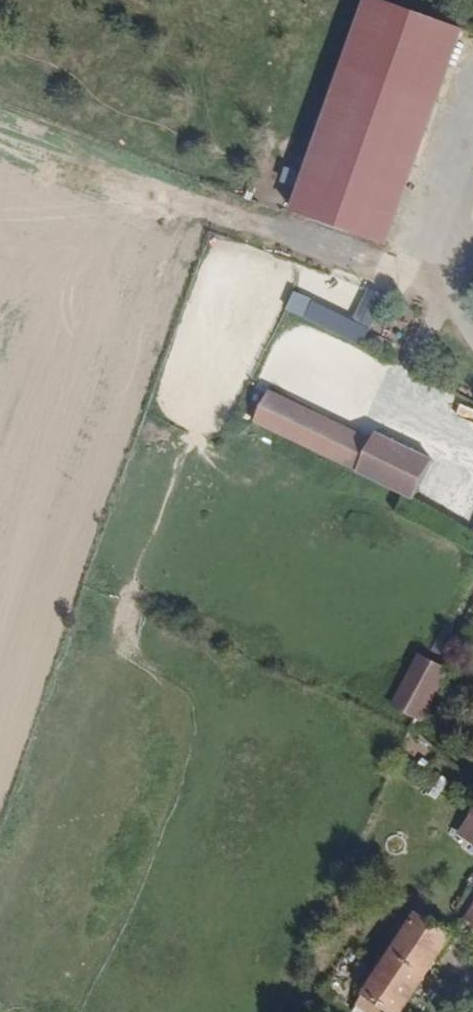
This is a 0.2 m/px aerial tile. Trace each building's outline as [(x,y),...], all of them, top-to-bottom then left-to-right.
[(285,221),(383,243),(414,94),(313,74),(285,221)] [(283,316),(365,343),(382,292),(364,286),(354,316),(290,295),(283,316)] [(368,456),(421,487),(443,451),(390,419),(386,426),(378,439),(323,406),(330,393),(287,368),(270,398),(368,456)] [(386,426),(330,393),(323,406),(378,439),(386,426)] [(397,701),(414,709),(432,672),(415,665),(397,701)] [(438,801),(450,780),(435,771),(422,791),(438,801)] [(469,838),(472,833),(472,814),(459,830),(469,838)] [(467,906),(460,914),(472,925),(472,899),(467,906)] [(355,1011),(399,1011),(444,943),(438,939),(408,920),(351,1009),(355,1011)]
